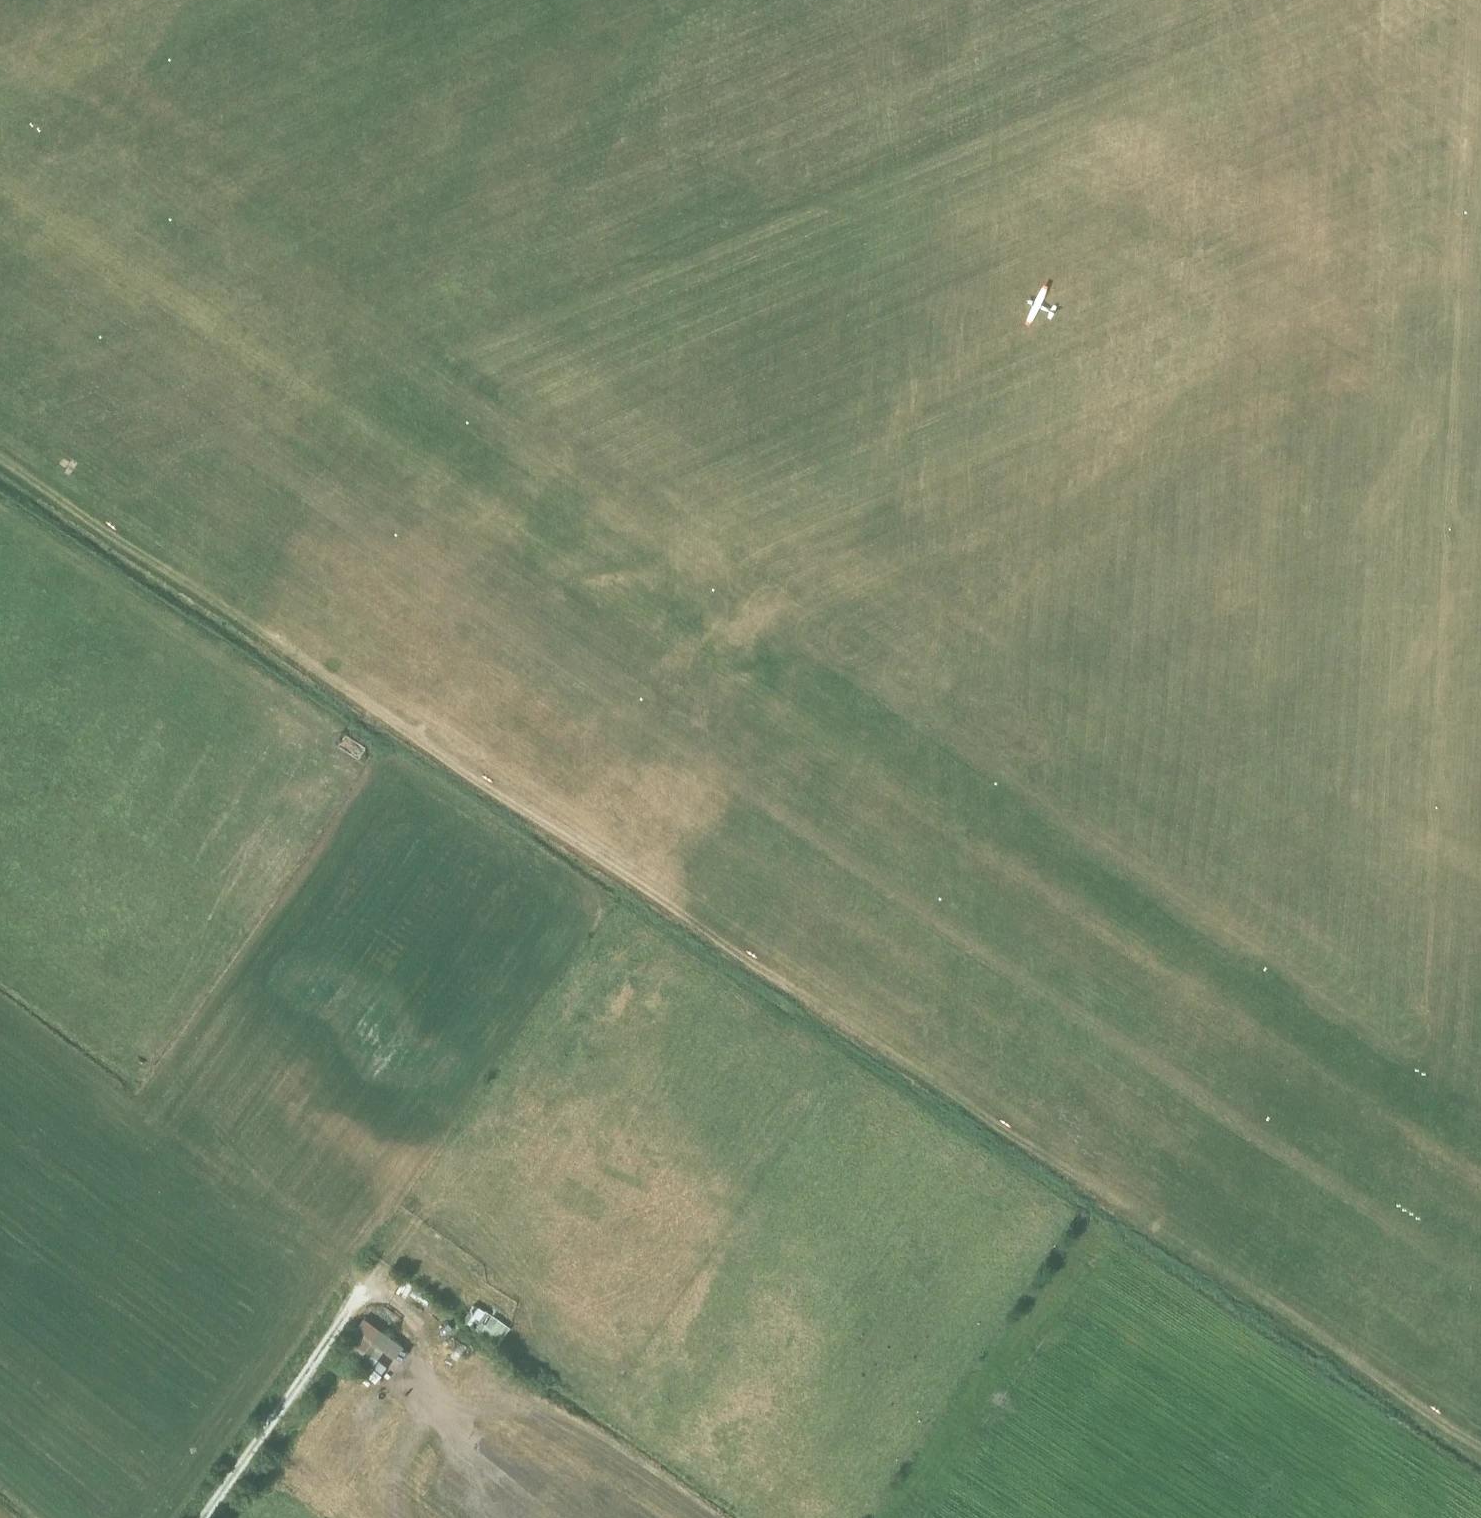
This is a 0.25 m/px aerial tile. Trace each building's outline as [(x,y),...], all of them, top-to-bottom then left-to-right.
[(464,1317),(463,1318),(466,1321),(486,1336),(497,1344),(497,1343),(508,1328),(476,1305),(474,1304),(464,1317)] [(363,1320),(340,1351),(353,1361),(357,1356),(367,1342),(369,1344),(392,1360),(401,1348),(367,1323),(363,1320)] [(380,1374),(362,1362),(358,1368),(375,1381),(380,1374)] [(349,1467),(337,1472),(340,1481),(352,1476),(349,1467)]
